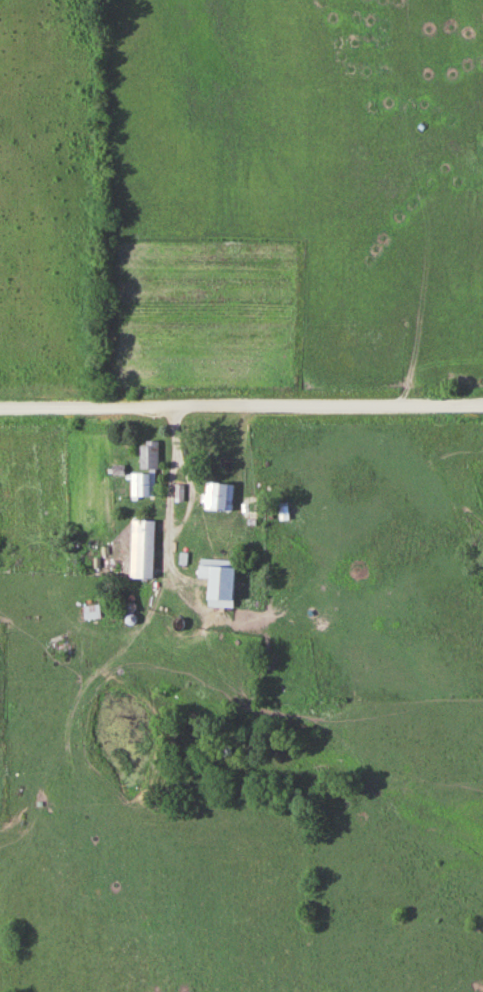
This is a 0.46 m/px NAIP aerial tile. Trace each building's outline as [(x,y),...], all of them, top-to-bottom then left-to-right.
[(143,471),(160,471),(160,442),(143,442),(143,471)] [(133,499),(157,499),(157,474),(133,474),(133,499)] [(234,513),(234,484),(205,484),(205,513),(234,513)] [(156,521),(133,521),(132,580),(155,581),(156,521)] [(209,608),(235,609),(237,561),(201,560),(200,580),(210,580),(209,608)]
